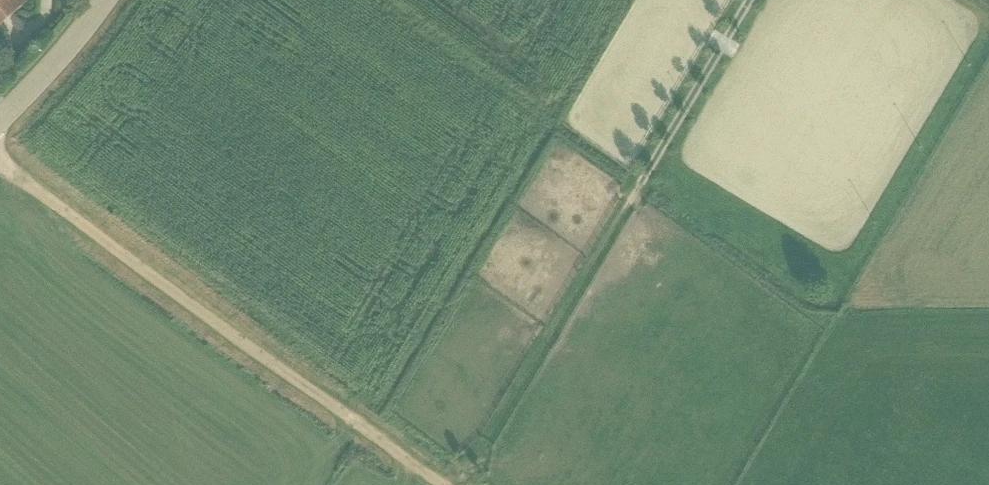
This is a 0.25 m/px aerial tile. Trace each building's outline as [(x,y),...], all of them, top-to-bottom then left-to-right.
[(27,2),(25,0),(0,0),(0,26),(27,2)]
